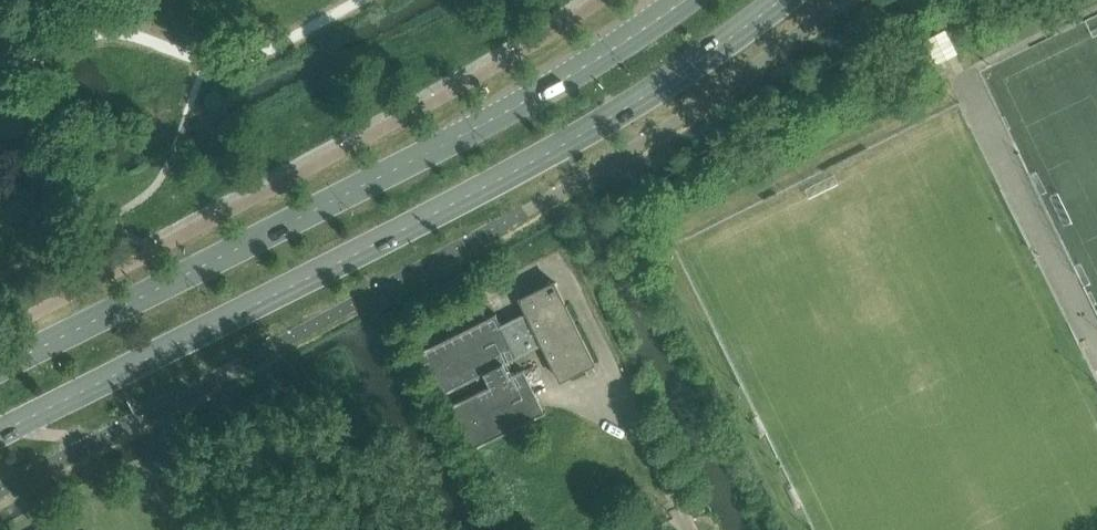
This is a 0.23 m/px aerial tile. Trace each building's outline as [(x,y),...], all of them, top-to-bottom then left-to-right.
[(546,411),(524,368),(511,374),(505,362),(544,343),(562,378),(596,361),(555,279),(521,296),(529,313),(505,324),(499,311),(418,351),(439,395),(486,372),(492,384),(445,407),(467,451),(546,411)]
